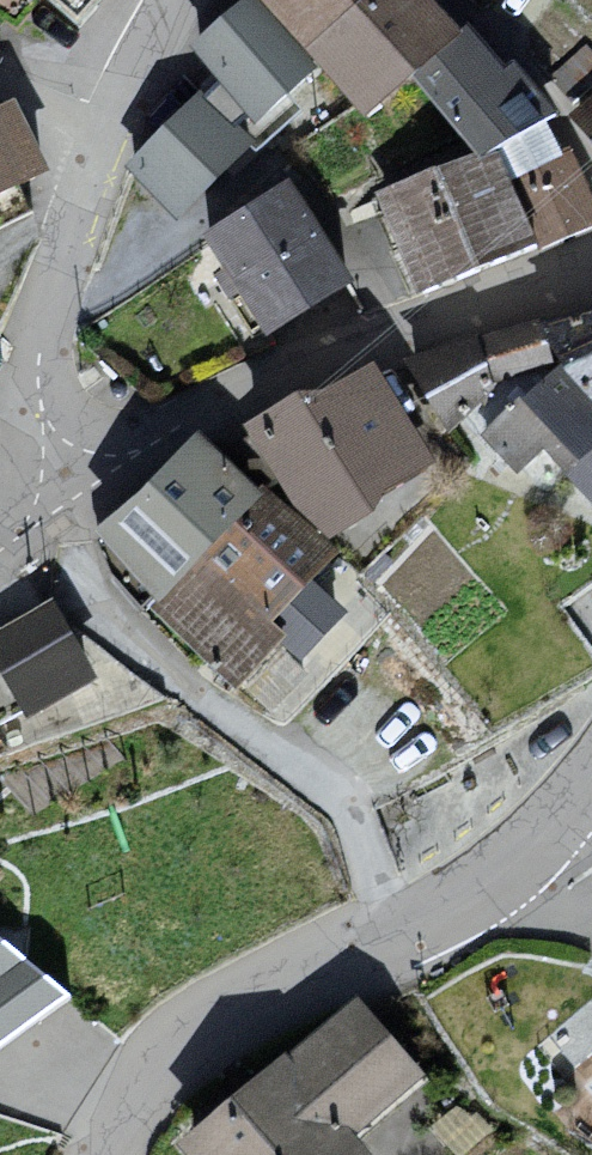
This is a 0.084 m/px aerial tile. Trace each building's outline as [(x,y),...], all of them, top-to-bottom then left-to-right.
[(15,0),(0,0),(0,17),(15,0)] [(193,45),(261,125),(334,68),(367,118),(413,76),(464,31),(437,0),(245,0),(193,45)] [(464,31),(413,76),(476,154),(493,147),(545,119),(555,113),(514,60),(503,66),(471,26),(464,31)] [(199,90),(126,165),(179,217),(252,142),(199,90)] [(47,170),(15,98),(0,104),(0,193),(47,170)] [(579,121),(591,138),(591,109),(579,121)] [(505,178),(561,153),(545,119),(493,147),(505,178)] [(476,154),(375,192),(412,290),(531,245),(505,178),(493,147),(476,154)] [(531,245),(591,221),(591,205),(570,149),(561,153),(505,178),(531,245)] [(291,177),(202,233),(266,334),(354,278),(291,177)] [(534,323),(561,366),(591,403),(591,309),(534,323)] [(561,366),(534,323),(479,336),(494,382),(561,366)] [(494,382),(479,336),(406,360),(444,435),(494,382)] [(373,360),(242,426),(325,538),(437,460),(373,360)] [(561,366),(479,431),(546,492),(568,475),(591,498),(591,403),(561,366)] [(158,603),(264,493),(199,430),(95,530),(158,603)] [(240,691),(284,649),(278,644),(287,634),(271,620),(312,580),(338,550),(325,538),(268,489),(264,493),(158,603),(152,609),(240,691)] [(346,611),(312,580),(271,620),(287,634),(278,644),(284,649),(297,662),(346,611)] [(0,629),(0,672),(25,718),(98,678),(54,599),(0,629)] [(0,939),(0,1047),(72,995),(0,939)] [(184,1146),(192,1154),(368,1154),(349,1134),(422,1069),(356,994),(184,1146)]
